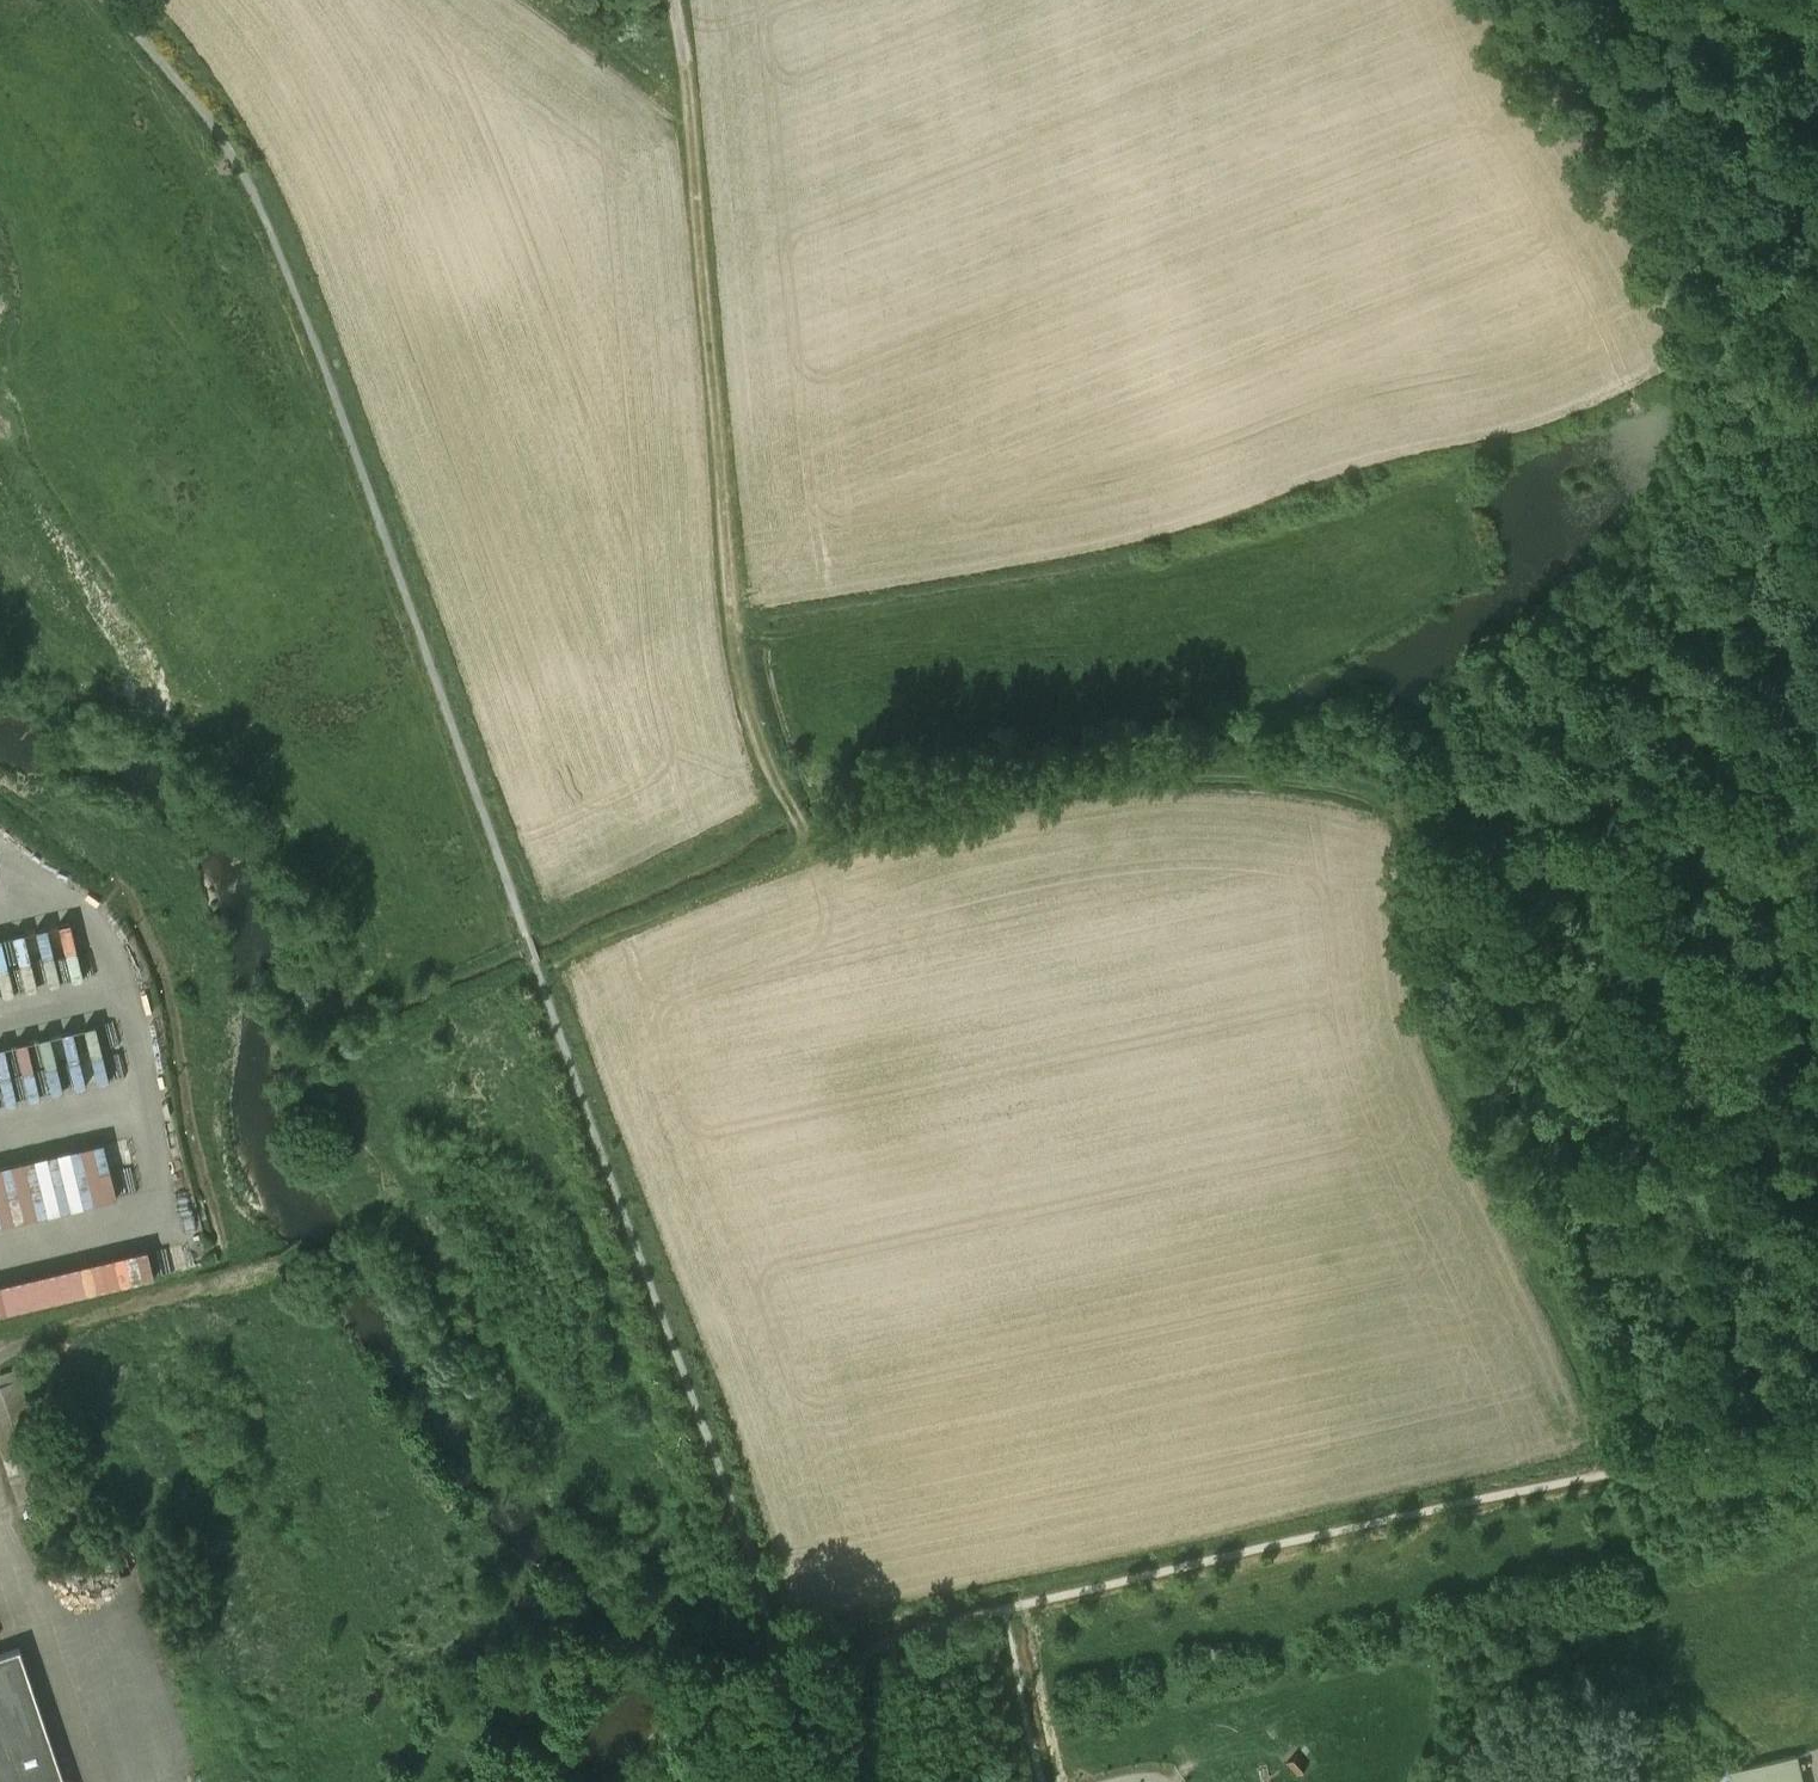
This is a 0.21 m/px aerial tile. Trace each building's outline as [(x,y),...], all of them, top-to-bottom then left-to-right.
[(0,933),(0,991),(92,973),(81,917),(0,933)] [(0,1043),(0,1101),(119,1077),(108,1021),(0,1043)] [(128,1194),(115,1137),(0,1161),(0,1221),(128,1194)] [(0,1278),(0,1309),(166,1279),(160,1249),(0,1278)] [(19,1378),(0,1384),(0,1441),(21,1502),(57,1489),(19,1378)] [(20,1647),(0,1654),(0,1781),(65,1781),(20,1647)] [(1733,1769),(1736,1781),(1805,1781),(1799,1754),(1733,1769)]
